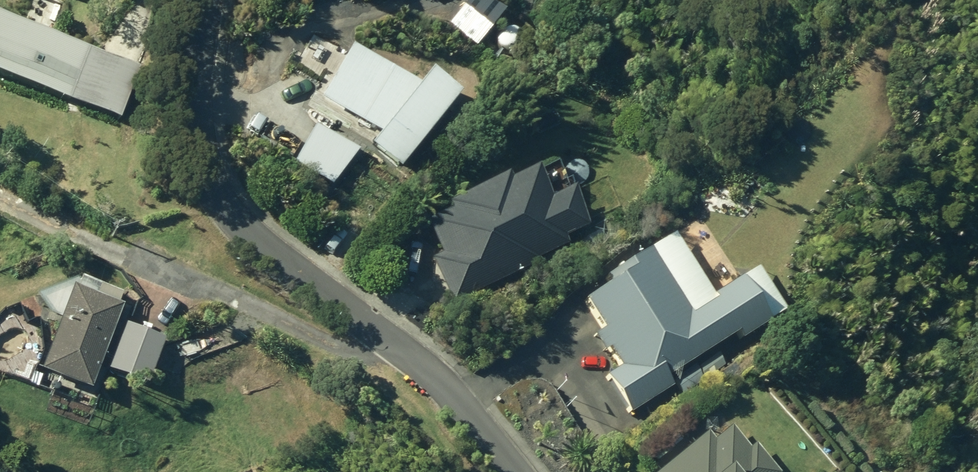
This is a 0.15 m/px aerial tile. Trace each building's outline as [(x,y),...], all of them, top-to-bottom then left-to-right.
[(122,123),(141,70),(0,21),(0,82),(122,123)] [(371,149),(394,167),(454,99),(429,78),(419,89),(416,93),(350,53),(321,102),(379,137),(378,139),(371,149)] [(291,169),(329,191),(357,156),(314,130),(291,169)] [(432,263),(450,305),(539,267),(537,262),(569,249),(566,241),(591,230),(577,196),(553,206),(541,179),(513,191),(511,186),(451,212),(454,216),(430,227),(443,258),(432,263)] [(611,379),(630,408),(668,384),(664,379),(763,317),(741,283),(713,300),(716,304),(690,320),(651,255),(606,283),(610,292),(589,305),(627,369),(611,379)] [(37,375),(88,394),(119,309),(114,308),(117,300),(92,290),(89,298),(69,291),(37,375)] [(111,370),(151,385),(168,339),(129,324),(111,370)] [(675,381),(683,394),(704,380),(696,368),(675,381)] [(754,452),(748,457),(729,434),(712,448),(706,440),(666,471),(770,471),(754,452)] [(666,446),(669,451),(680,443),(676,438),(666,446)]
